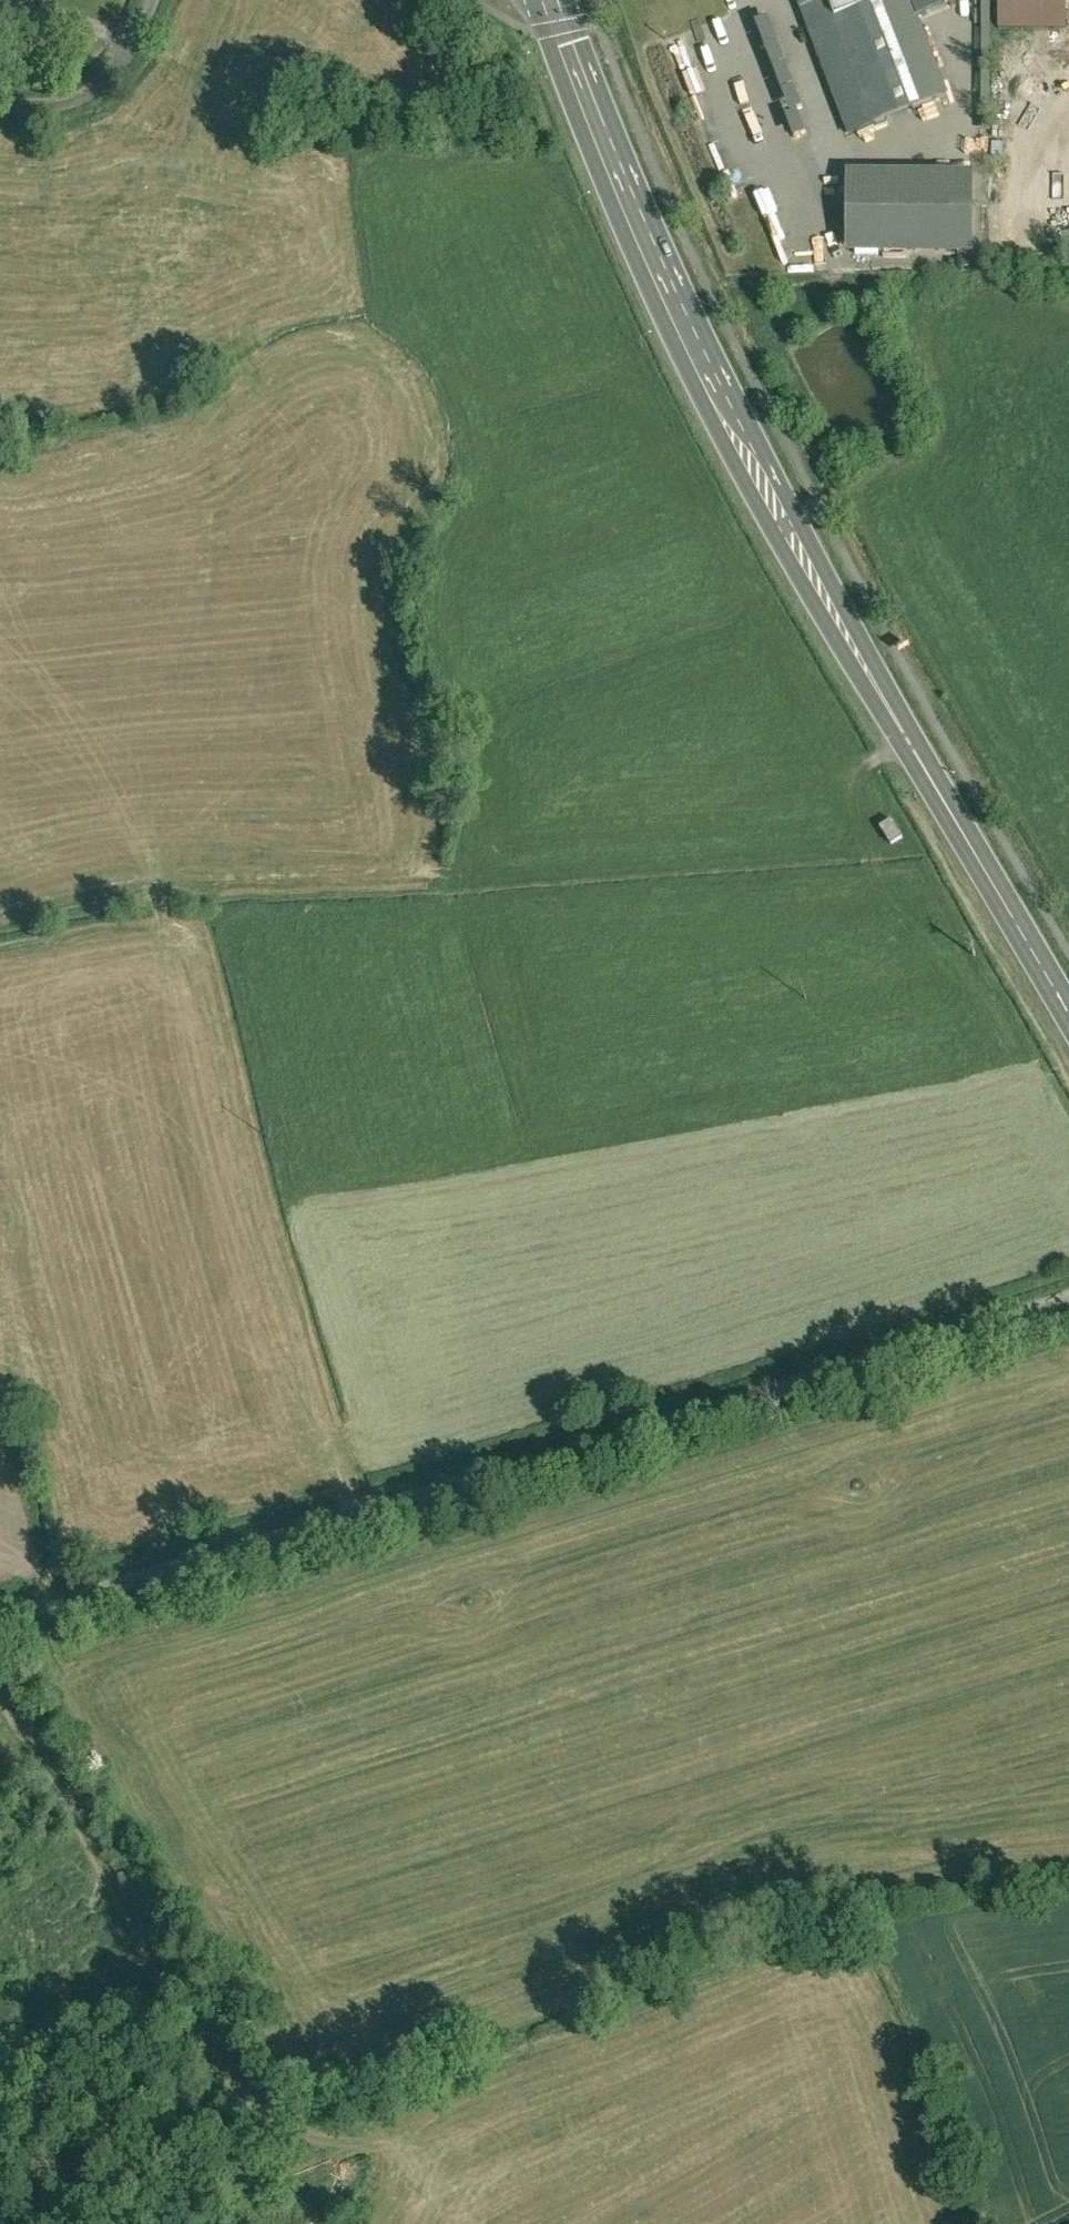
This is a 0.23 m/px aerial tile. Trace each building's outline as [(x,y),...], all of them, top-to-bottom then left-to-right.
[(845,132),(948,93),(917,10),(944,0),(794,0),(845,132)] [(1065,4),(999,4),(999,34),(1065,34),(1065,4)] [(817,132),(773,18),(756,25),(800,138),(817,132)] [(845,177),(845,248),(972,247),(971,176),(845,177)] [(903,846),(889,826),(877,834),(890,854),(903,846)]
